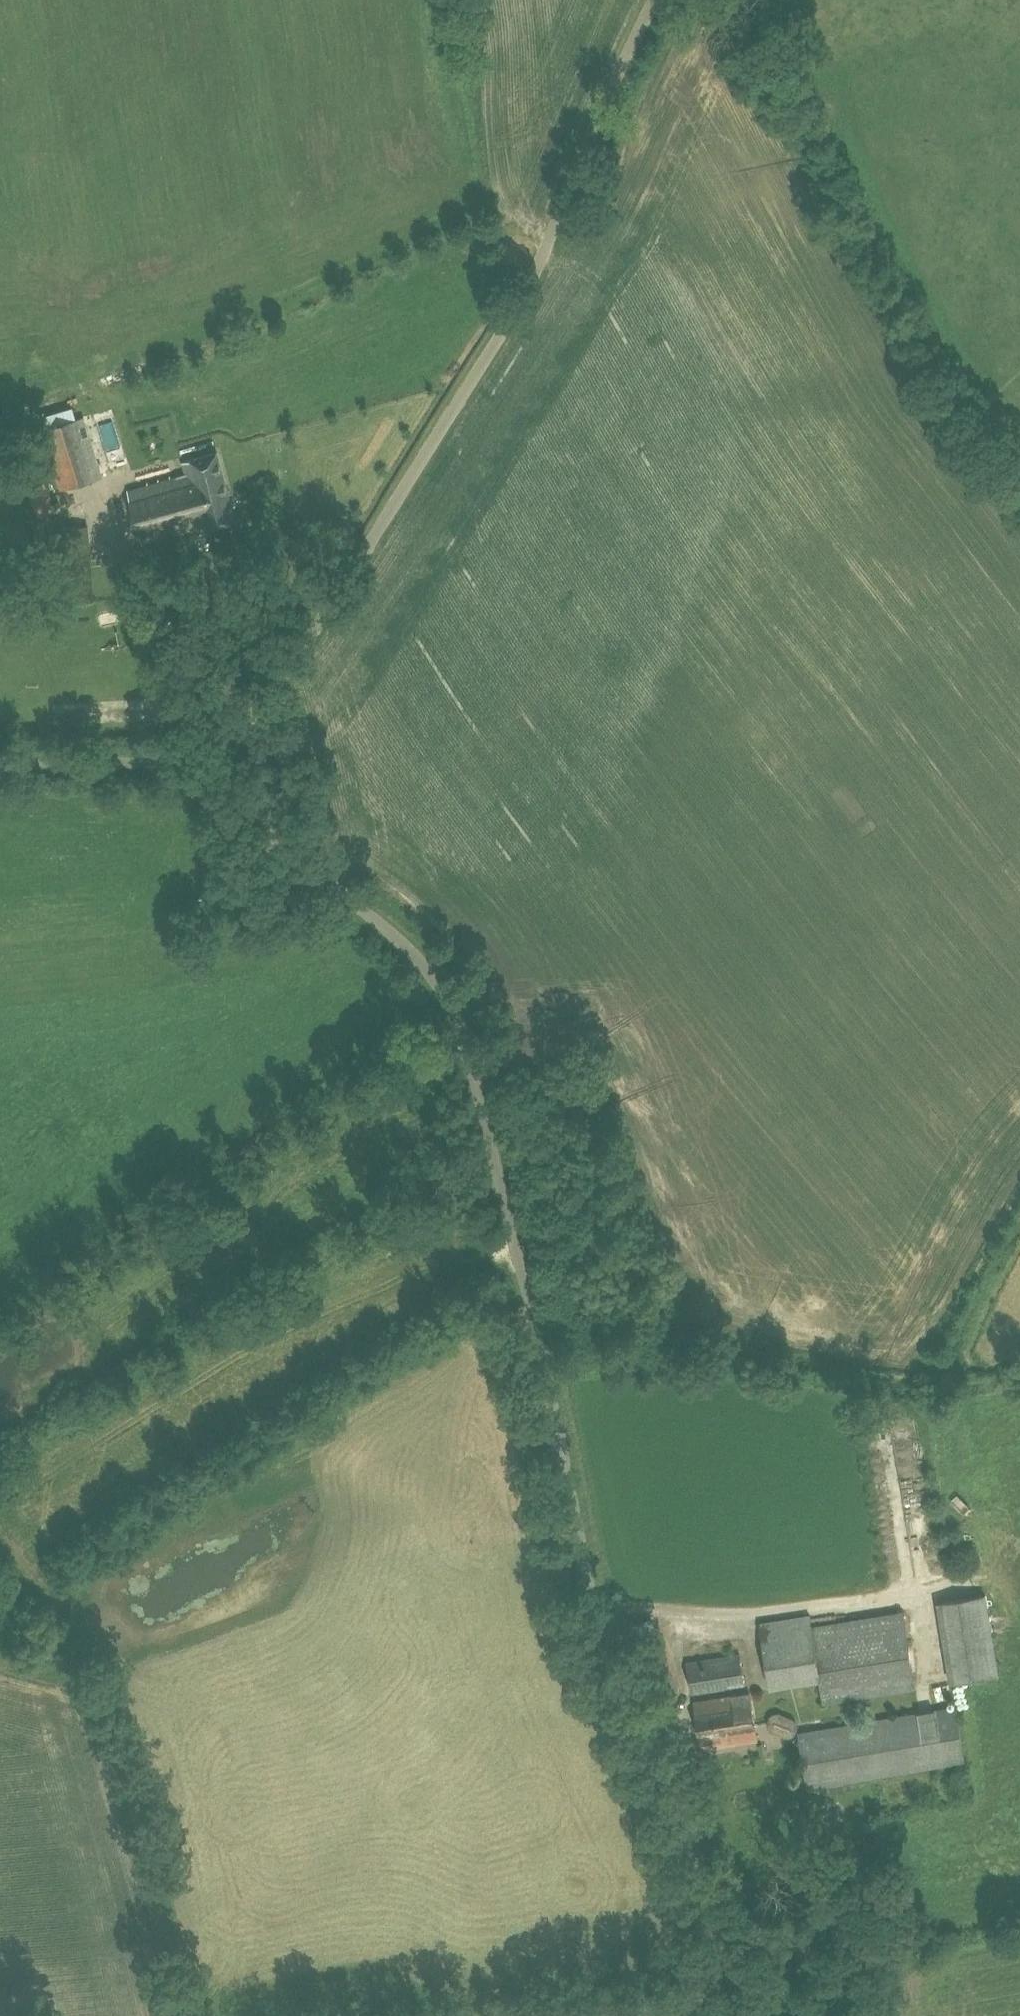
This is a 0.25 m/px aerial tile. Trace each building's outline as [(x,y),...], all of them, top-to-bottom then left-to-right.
[(61,490),(104,477),(84,415),(42,428),(61,490)] [(209,526),(236,518),(216,450),(183,460),(186,472),(128,488),(142,540),(207,522),(209,526)] [(40,515),(57,507),(46,481),(28,489),(40,515)] [(257,876),(267,866),(259,859),(250,870),(257,876)] [(951,1681),(999,1673),(986,1594),(939,1602),(951,1681)] [(850,1609),(811,1615),(819,1679),(822,1702),(915,1687),(902,1610),(851,1618),(850,1609)] [(811,1613),(760,1621),(770,1686),(819,1679),(811,1615),(811,1613)] [(692,1694),(746,1685),(741,1653),(686,1662),(692,1694)] [(703,1748),(758,1740),(751,1692),(696,1700),(703,1748)] [(809,1786),(965,1760),(956,1706),(800,1732),(809,1786)]
